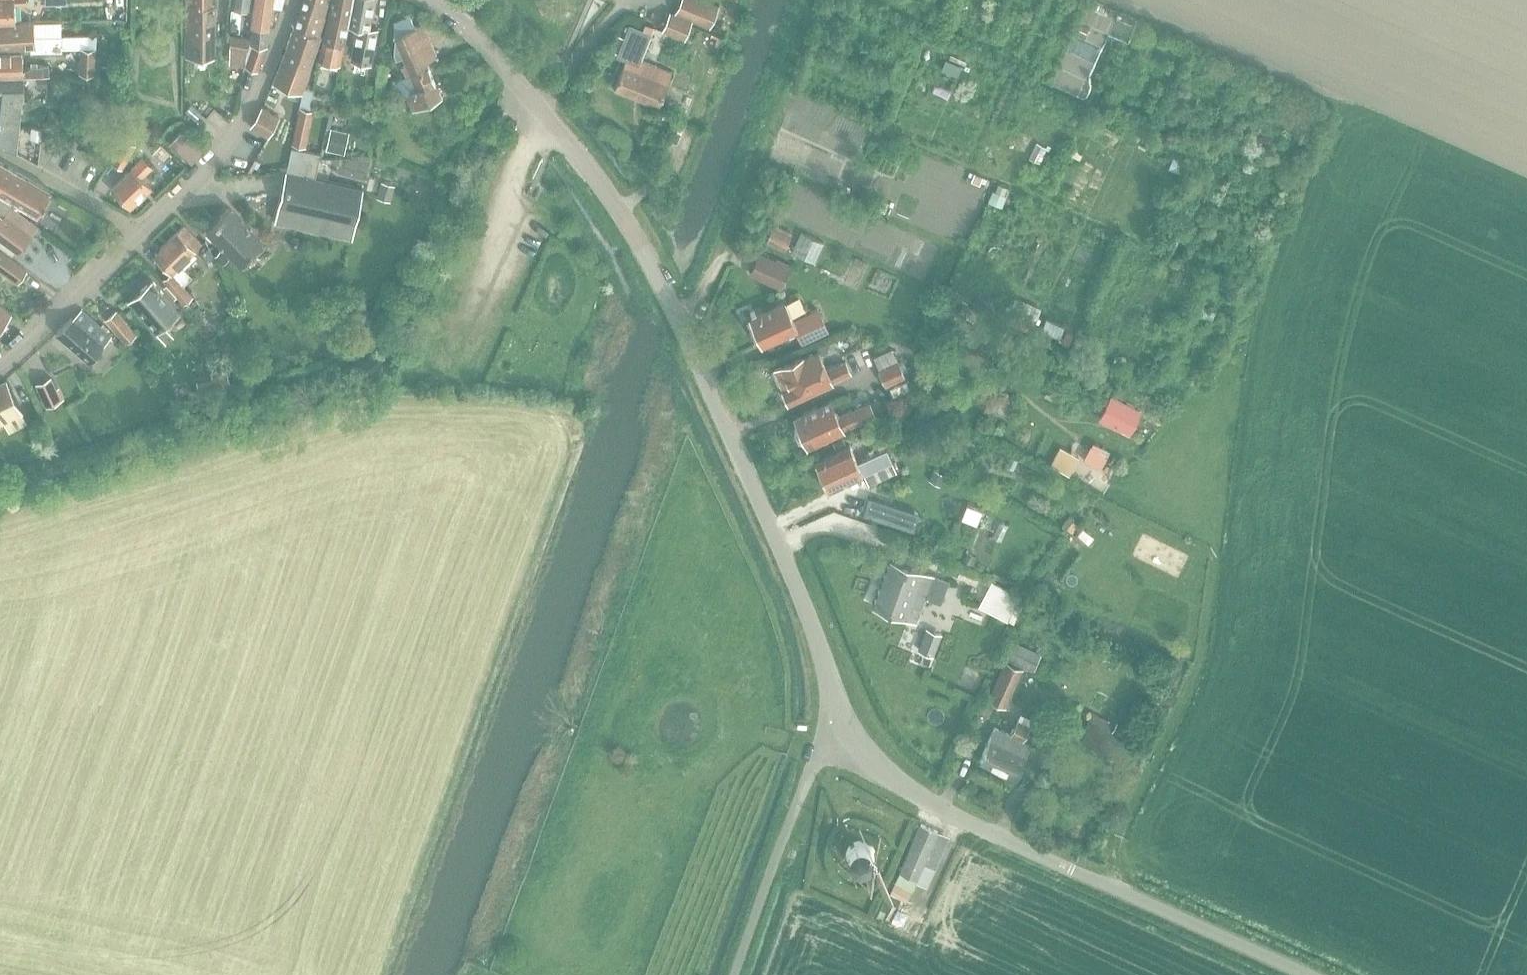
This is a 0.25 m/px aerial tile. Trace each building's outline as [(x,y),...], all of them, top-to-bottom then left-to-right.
[(17,23),(16,5),(30,4),(30,0),(0,0),(0,24),(17,23)] [(187,55),(216,55),(216,4),(212,4),(213,0),(187,0),(187,55)] [(250,8),(251,3),(252,0),(233,0),(232,8),(230,30),(239,30),(241,7),(250,8)] [(245,62),(245,64),(256,70),(264,52),(267,44),(272,5),(282,7),(283,0),(256,0),(251,42),(249,41),(247,50),(245,62)] [(304,91),(319,44),(318,44),(327,14),(326,14),(331,0),(303,0),(274,79),(304,91)] [(353,0),(334,0),(321,58),(341,62),(350,24),(349,24),(353,0)] [(350,24),(359,26),(353,58),(373,62),(379,28),(370,26),(375,0),(353,0),(349,24),(350,24)] [(710,27),(720,4),(710,0),(680,0),(675,12),(670,10),(662,29),(685,39),(693,20),(710,27)] [(423,23),(415,27),(411,15),(395,22),(394,34),(396,37),(395,53),(398,59),(404,56),(407,64),(403,66),(407,76),(393,82),(399,98),(407,95),(413,109),(442,97),(426,60),(437,56),(423,23)] [(96,46),(96,33),(61,34),(61,22),(17,23),(0,24),(0,48),(24,48),(32,48),(32,52),(63,52),(63,47),(79,47),(96,46)] [(626,59),(614,87),(659,104),(672,72),(639,59),(649,34),(630,26),(618,56),(626,59)] [(247,50),(249,41),(249,38),(230,34),(230,47),(247,50)] [(962,37),(958,47),(974,54),(978,45),(962,37)] [(96,46),(79,47),(79,72),(95,72),(96,46)] [(245,62),(247,50),(230,47),(229,59),(245,62)] [(25,73),(42,72),(49,72),(49,64),(42,64),(42,62),(31,62),(28,67),(25,67),(24,48),(0,48),(0,74),(25,73)] [(23,99),(26,100),(25,73),(0,74),(0,96),(23,99)] [(23,99),(0,96),(0,118),(21,120),(23,99)] [(292,143),(306,146),(314,110),(300,106),(292,143)] [(255,129),(268,136),(279,115),(267,108),(255,129)] [(21,120),(0,118),(0,144),(17,153),(21,120)] [(1089,144),(1097,127),(1087,122),(1079,140),(1089,144)] [(345,153),(349,132),(330,128),(326,149),(345,153)] [(192,159),(202,148),(181,131),(172,142),(192,159)] [(276,220),(353,237),(363,189),(316,178),(321,153),(292,146),(276,220)] [(113,187),(131,205),(151,186),(142,177),(152,167),(143,158),(113,187)] [(52,190),(0,161),(0,238),(19,250),(38,225),(11,205),(14,201),(20,205),(21,204),(38,213),(52,190)] [(394,187),(381,183),(378,197),(390,201),(394,187)] [(207,229),(241,263),(263,240),(229,206),(207,229)] [(160,248),(155,253),(159,257),(172,271),(184,285),(191,277),(180,265),(202,243),(184,224),(160,248)] [(0,251),(0,268),(19,281),(27,270),(0,251)] [(751,272),(780,285),(789,267),(759,254),(751,272)] [(172,271),(163,279),(185,303),(194,296),(184,285),(172,271)] [(130,300),(166,342),(174,335),(163,323),(179,310),(153,280),(130,300)] [(820,307),(793,319),(785,300),(750,316),(763,344),(798,328),(803,340),(829,328),(820,307)] [(13,313),(0,302),(0,327),(13,313)] [(56,332),(90,360),(112,335),(81,309),(56,332)] [(107,319),(127,342),(137,333),(117,310),(107,319)] [(897,371),(902,368),(899,358),(896,360),(891,348),(874,355),(880,371),(894,365),(897,371)] [(846,361),(827,370),(818,351),(773,372),(788,405),(853,375),(846,361)] [(896,360),(879,367),(880,371),(886,384),(906,376),(902,368),(899,358),(896,360)] [(934,369),(928,379),(943,387),(948,377),(934,369)] [(228,370),(212,374),(213,377),(215,385),(231,381),(228,370)] [(51,376),(36,383),(46,405),(61,398),(51,376)] [(27,422),(6,378),(0,381),(0,421),(4,420),(10,431),(27,422)] [(1139,410),(1111,396),(1101,416),(1129,430),(1139,410)] [(871,402),(839,417),(832,401),(795,418),(808,448),(878,417),(871,402)] [(1100,433),(1091,448),(1106,458),(1116,443),(1100,433)] [(886,449),(856,463),(848,446),(815,462),(829,493),(865,476),(868,484),(896,471),(886,449)] [(945,474),(934,468),(928,479),(939,485),(945,474)] [(868,495),(863,513),(908,528),(914,510),(868,495)] [(923,596),(941,603),(949,579),(890,557),(871,607),(913,622),(923,596)] [(1008,619),(1014,622),(1026,599),(1020,596),(1020,595),(992,579),(978,604),(1007,620),(1008,619)] [(942,633),(926,628),(917,650),(933,656),(942,633)] [(1006,658),(1033,670),(1041,653),(1014,640),(1006,658)] [(987,698),(1006,707),(1024,667),(1005,659),(987,698)] [(1078,739),(1124,762),(1134,743),(1108,729),(1113,721),(1093,711),(1078,739)] [(1032,746),(1022,742),(1030,724),(1017,718),(1009,736),(992,728),(977,762),(1016,780),(1032,746)] [(846,851),(846,855),(847,861),(851,867),(857,870),(863,870),(869,868),(870,867),(873,863),(874,863),(874,861),(876,856),(875,849),(871,844),(864,841),(858,840),(851,843),(847,848),(846,851)] [(917,869),(900,911),(918,918),(918,916),(935,923),(934,925),(952,932),(969,890),(965,889),(968,883),(971,885),(978,867),(926,846),(919,864),(923,865),(921,871),(917,869)]
